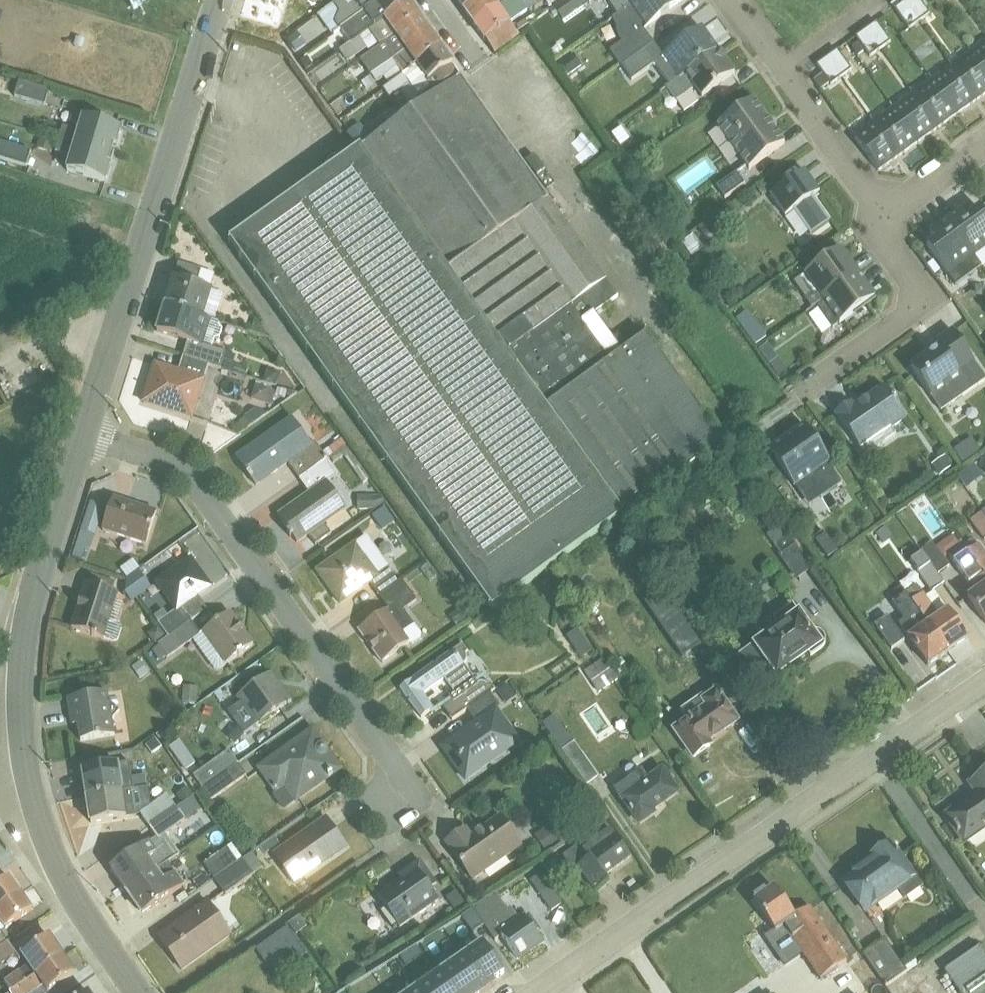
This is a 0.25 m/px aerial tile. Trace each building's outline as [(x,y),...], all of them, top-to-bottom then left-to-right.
[(236,27),(245,30),(249,19),(252,20),(258,5),(276,12),(280,0),(244,0),(236,27)] [(323,9),(335,0),(312,0),(323,9)] [(323,9),(318,13),(317,14),(331,33),(341,26),(342,27),(374,3),(378,0),(335,0),(323,9)] [(384,18),(341,49),(349,60),(368,46),(364,40),(374,33),(381,44),(420,15),(410,0),(409,0),(384,18)] [(374,3),(384,18),(409,0),(378,0),(374,3)] [(463,7),(474,22),(506,0),(473,0),(463,7)] [(474,22),(486,38),(511,21),(537,2),(535,0),(506,0),(474,22)] [(637,0),(609,0),(619,13),(637,0)] [(619,13),(614,17),(616,20),(616,21),(616,23),(618,33),(619,34),(620,36),(623,40),(611,49),(622,64),(654,41),(645,28),(684,0),(637,0),(619,13)] [(906,0),(897,7),(897,8),(910,26),(920,19),(906,0)] [(920,19),(929,12),(921,0),(906,0),(920,19)] [(317,14),(318,13),(309,1),(266,35),(282,41),(286,38),(317,14)] [(420,15),(381,44),(376,47),(361,58),(372,73),(431,30),(420,15)] [(511,21),(486,38),(494,51),(519,32),(511,21)] [(866,29),(880,47),(890,40),(877,21),(866,29)] [(654,41),(622,64),(633,79),(655,62),(670,83),(720,48),(703,25),(663,53),(654,41)] [(880,47),(866,29),(857,35),(871,54),(880,47)] [(298,30),(287,39),(297,51),(307,43),(298,30)] [(431,30),(372,73),(369,75),(362,80),(367,87),(385,75),(391,83),(442,46),(431,30)] [(984,69),(984,44),(973,52),(984,69)] [(442,46),(391,83),(385,87),(391,95),(400,89),(410,82),(420,94),(432,86),(434,89),(459,71),(452,62),(453,61),(442,46)] [(720,48),(670,83),(661,90),(666,97),(672,93),(677,100),(695,87),(702,96),(736,71),(720,48)] [(827,57),(841,75),(851,68),(838,49),(827,57)] [(576,52),(561,62),(568,73),(583,63),(576,52)] [(977,99),(984,93),(984,69),(973,52),(953,66),(977,99)] [(841,75),(827,57),(817,63),(823,73),(814,79),(815,80),(820,87),(829,81),(831,83),(841,75)] [(934,80),(957,113),(977,99),(953,66),(934,80)] [(371,138),(359,147),(357,148),(229,239),(493,607),(623,515),(625,513),(725,441),(647,333),(623,350),(595,311),(618,295),(461,74),(371,138)] [(16,92),(16,94),(45,104),(50,89),(20,80),(16,92)] [(914,94),(938,127),(957,113),(934,80),(914,94)] [(410,82),(400,89),(410,102),(420,94),(410,82)] [(894,108),(918,141),(938,127),(914,94),(894,108)] [(754,97),(717,123),(749,168),(786,141),(754,97)] [(875,122),(899,155),(918,141),(894,108),(875,122)] [(60,138),(113,154),(115,149),(110,147),(112,143),(116,144),(122,127),(83,115),(79,130),(64,125),(60,138)] [(359,147),(371,138),(361,122),(348,131),(359,147)] [(899,155),(875,122),(859,134),(855,136),(879,169),(899,155)] [(621,124),(610,132),(621,147),(632,138),(621,124)] [(573,126),(559,137),(574,156),(588,145),(573,126)] [(113,154),(60,138),(56,150),(71,155),(66,169),(105,181),(110,164),(106,162),(107,158),(111,159),(113,154)] [(0,144),(0,156),(27,164),(31,150),(1,141),(0,144)] [(806,169),(770,194),(786,216),(795,209),(812,233),(831,219),(814,195),(821,191),(806,169)] [(737,171),(717,185),(726,196),(746,182),(737,171)] [(974,254),(984,246),(984,214),(980,207),(971,213),(966,205),(948,218),(974,254)] [(974,254),(948,218),(930,230),(936,238),(927,244),(947,273),(974,254)] [(693,233),(681,241),(691,255),(703,247),(693,233)] [(974,254),(981,264),(982,266),(984,264),(984,246),(974,254)] [(816,303),(860,272),(851,261),(842,248),(841,247),(794,280),(813,306),(816,303)] [(974,254),(947,273),(955,282),(981,264),(974,254)] [(165,304),(216,320),(225,293),(211,288),(215,273),(178,261),(165,304)] [(860,272),(816,303),(819,307),(833,326),(877,297),(877,296),(878,295),(861,271),(860,272)] [(184,356),(209,364),(244,374),(246,367),(234,362),(237,354),(213,347),(216,338),(221,337),(224,327),(221,324),(221,321),(216,320),(165,304),(157,330),(188,340),(184,356)] [(739,307),(727,315),(747,342),(758,334),(739,307)] [(833,326),(819,307),(809,314),(823,334),(833,326)] [(911,365),(942,410),(984,379),(984,374),(954,328),(937,339),(940,345),(911,365)] [(768,341),(759,347),(769,362),(771,361),(775,366),(782,361),(768,341)] [(209,364),(184,356),(179,371),(155,363),(143,401),(192,417),(209,364)] [(268,368),(264,381),(277,385),(281,372),(268,368)] [(255,382),(251,396),(271,402),(275,388),(255,382)] [(853,400),(835,412),(866,455),(897,433),(894,428),(909,417),(885,383),(855,403),(853,400)] [(255,407),(237,420),(241,427),(249,421),(251,424),(268,412),(255,407)] [(300,477),(328,457),(316,441),(312,444),(293,416),(236,456),(248,473),(247,473),(251,479),(252,479),(256,484),(289,461),(300,477)] [(780,442),(769,449),(784,470),(785,469),(810,504),(843,482),(831,463),(832,462),(806,424),(780,442)] [(972,436),(953,448),(962,461),(981,450),(972,436)] [(330,456),(346,445),(341,437),(323,450),(328,457),(330,456)] [(346,445),(330,456),(335,463),(346,454),(365,482),(370,478),(346,445)] [(946,453),(931,463),(938,474),(953,465),(946,453)] [(328,457),(300,477),(311,493),(279,515),(289,531),(288,532),(291,536),(292,535),(297,541),(309,533),(316,543),(331,532),(326,524),(348,509),(329,482),(340,474),(328,457)] [(975,463),(959,473),(968,486),(984,476),(975,463)] [(381,494),(359,495),(359,509),(373,508),(385,502),(381,494)] [(113,496),(103,529),(146,543),(157,510),(113,496)] [(83,529),(95,534),(104,507),(90,502),(82,529),(83,529)] [(384,507),(373,515),(382,529),(394,521),(384,507)] [(983,510),(971,519),(984,539),(984,538),(984,513),(983,510)] [(783,523),(768,533),(781,553),(780,554),(797,579),(814,568),(783,523)] [(611,527),(608,546),(622,548),(624,528),(611,527)] [(95,534),(83,529),(73,555),(81,558),(86,545),(91,547),(96,534),(95,534)] [(827,532),(817,539),(829,556),(839,549),(827,532)] [(379,594),(398,580),(367,536),(359,542),(358,541),(317,570),(340,602),(370,581),(379,594)] [(984,577),(984,548),(981,542),(977,544),(973,537),(962,544),(984,577)] [(923,551),(939,573),(951,565),(933,539),(921,548),(923,551)] [(962,544),(951,552),(956,559),(954,560),(975,591),(969,595),(984,619),(984,577),(962,544)] [(939,573),(923,551),(912,559),(920,570),(919,571),(933,591),(934,590),(945,582),(939,573)] [(183,606),(199,595),(211,586),(191,558),(156,583),(157,584),(155,585),(160,591),(161,590),(175,611),(169,615),(165,609),(155,616),(169,636),(192,619),(183,606)] [(128,578),(139,569),(132,559),(120,567),(128,578)] [(139,569),(128,578),(127,592),(133,601),(152,587),(139,569)] [(88,582),(113,590),(117,580),(92,572),(88,582)] [(398,580),(379,594),(389,607),(359,628),(382,661),(409,642),(414,643),(421,638),(423,634),(405,608),(418,599),(403,578),(398,580)] [(113,590),(88,582),(86,581),(71,627),(104,638),(104,637),(115,640),(119,638),(122,627),(120,620),(118,620),(112,618),(117,601),(120,592),(113,590)] [(906,590),(948,650),(968,636),(948,608),(940,613),(927,595),(918,582),(906,590)] [(948,650),(906,590),(901,583),(892,590),(897,596),(893,599),(905,616),(899,621),(929,664),(948,650)] [(940,613),(948,608),(934,590),(933,591),(927,595),(940,613)] [(183,606),(192,619),(208,608),(199,595),(183,606)] [(112,618),(118,620),(124,603),(117,601),(112,618)] [(649,610),(668,654),(688,646),(669,601),(649,610)] [(780,625),(800,611),(794,603),(774,617),(780,625)] [(459,607),(449,614),(457,626),(468,619),(459,607)] [(753,644),(769,666),(777,678),(811,654),(812,656),(825,646),(826,642),(827,640),(827,637),(826,635),(824,633),(823,632),(821,631),(820,630),(819,630),(818,630),(816,630),(815,630),(801,611),(800,611),(780,625),(753,644)] [(161,645),(154,650),(161,659),(167,654),(169,657),(194,639),(216,669),(220,670),(253,644),(230,612),(201,633),(192,621),(160,644),(161,645)] [(887,615),(873,623),(892,648),(904,639),(887,615)] [(159,625),(149,633),(156,644),(167,636),(159,625)] [(577,627),(566,635),(581,656),(593,648),(577,627)] [(468,708),(491,692),(496,689),(492,683),(485,672),(476,678),(464,662),(466,660),(467,658),(467,655),(466,653),(468,651),(463,643),(400,687),(421,717),(434,707),(424,693),(445,678),(456,692),(451,695),(453,699),(443,706),(453,719),(468,708)] [(769,666),(753,644),(751,645),(734,658),(750,680),(766,668),(769,666)] [(605,657),(585,670),(600,691),(619,678),(605,657)] [(240,701),(228,710),(244,733),(291,699),(289,701),(269,673),(271,671),(236,696),(240,701)] [(509,683),(498,690),(507,702),(517,695),(509,683)] [(185,686),(184,701),(198,702),(199,687),(185,686)] [(686,718),(674,727),(695,756),(711,745),(707,740),(736,719),(715,689),(706,695),(704,693),(680,710),(686,718)] [(109,690),(68,697),(71,718),(77,717),(81,740),(116,734),(113,718),(121,710),(111,701),(109,690)] [(491,692),(468,708),(477,721),(442,746),(466,778),(521,739),(499,708),(501,706),(491,692)] [(585,699),(575,707),(586,721),(596,713),(585,699)] [(555,712),(542,721),(587,784),(600,775),(555,712)] [(313,729),(258,768),(275,793),(273,794),(284,809),(341,768),(313,729)] [(171,735),(159,742),(175,766),(186,759),(171,735)] [(204,789),(239,763),(230,750),(194,775),(204,789)] [(87,796),(133,787),(129,761),(82,769),(87,796)] [(239,763),(204,789),(211,799),(247,774),(239,763)] [(655,772),(671,796),(680,790),(663,766),(655,772)] [(671,796),(655,772),(649,776),(643,768),(615,787),(640,822),(654,812),(652,809),(671,796)] [(950,814),(969,841),(984,830),(984,773),(972,782),(979,793),(950,814)] [(133,787),(87,796),(91,822),(137,815),(141,813),(149,825),(176,806),(167,795),(152,805),(149,784),(133,787)] [(180,803),(191,795),(194,793),(189,785),(175,795),(180,803)] [(176,806),(149,825),(156,836),(110,868),(126,891),(168,861),(178,854),(180,853),(166,834),(186,820),(185,819),(201,808),(191,795),(180,803),(176,806)] [(466,827),(446,841),(474,881),(523,846),(501,815),(472,835),(466,827)] [(327,817),(274,854),(295,883),(347,846),(327,817)] [(549,825),(536,834),(548,852),(562,843),(549,825)] [(577,845),(564,855),(575,870),(579,867),(596,891),(609,882),(604,875),(632,856),(611,827),(589,843),(589,844),(581,850),(577,845)] [(259,852),(272,842),(264,833),(251,843),(259,852)] [(215,877),(242,858),(243,857),(232,841),(226,845),(227,846),(204,862),(215,877)] [(873,860),(845,879),(868,912),(899,889),(906,898),(922,886),(891,842),(871,857),(873,860)] [(178,854),(168,861),(177,873),(187,866),(178,854)] [(257,855),(248,862),(258,876),(267,870),(257,855)] [(242,858),(215,877),(227,894),(254,875),(242,858)] [(401,879),(378,895),(386,907),(385,913),(392,924),(399,924),(401,928),(441,900),(432,887),(437,884),(420,859),(398,875),(401,879)] [(168,861),(126,891),(140,909),(148,904),(151,908),(185,884),(177,873),(168,861)] [(541,871),(531,878),(541,893),(551,886),(545,877),(541,871)] [(21,893),(10,877),(0,883),(0,908),(21,893)] [(756,898),(755,900),(773,927),(765,934),(787,964),(804,952),(822,978),(840,964),(848,959),(810,904),(795,915),(775,886),(767,892),(765,889),(755,896),(756,898)] [(457,890),(447,897),(457,910),(467,903),(457,890)] [(0,908),(0,946),(8,941),(1,931),(32,909),(21,893),(0,908)] [(485,924),(507,908),(496,893),(463,914),(474,931),(485,924)] [(208,901),(159,936),(182,969),(232,934),(208,901)] [(507,908),(485,924),(496,940),(502,935),(518,958),(542,940),(536,931),(539,929),(528,914),(520,919),(511,906),(507,908)] [(12,992),(64,956),(50,935),(22,955),(29,965),(4,982),(12,992)] [(886,939),(865,953),(887,984),(908,969),(886,939)] [(0,946),(0,966),(17,954),(8,941),(0,946)] [(486,985),(489,989),(497,983),(494,979),(504,972),(484,942),(465,956),(486,985)] [(946,968),(963,992),(984,992),(984,946),(982,946),(981,944),(946,968)] [(12,992),(11,992),(44,992),(75,973),(64,956),(12,992)] [(457,992),(483,992),(489,989),(486,985),(465,956),(442,972),(457,992)] [(887,984),(893,992),(907,992),(919,985),(908,969),(887,984)] [(442,972),(422,985),(419,987),(423,992),(457,992),(442,972)]
